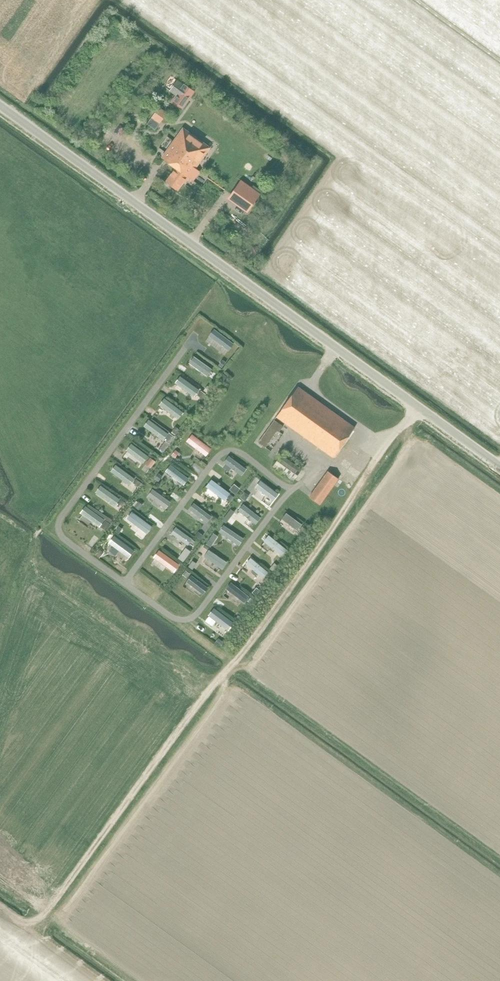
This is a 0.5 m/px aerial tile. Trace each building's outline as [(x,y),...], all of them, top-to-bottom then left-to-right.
[(176,80),(169,91),(176,95),(171,102),(182,110),(194,91),(183,83),(183,84),(176,80)] [(151,118),(160,124),(168,113),(159,107),(151,118)] [(122,121),(119,125),(124,129),(127,125),(122,121)] [(183,128),(168,149),(161,158),(175,167),(165,182),(177,190),(183,182),(184,183),(188,177),(193,180),(199,171),(194,168),(209,147),(183,128)] [(230,196),(228,198),(247,212),(259,196),(240,182),(230,195),(229,194),(229,195),(230,196)] [(214,328),(208,335),(227,350),(233,343),(214,328)] [(194,355),(189,362),(208,376),(213,369),(194,355)] [(298,387),(277,417),(333,457),(355,427),(298,387)] [(165,398),(159,405),(178,419),(184,412),(165,398)] [(149,419),(143,426),(162,440),(168,433),(149,419)] [(274,420),(258,443),(265,448),(277,431),(279,432),(283,426),(274,420)] [(170,434),(166,438),(171,442),(174,437),(170,434)] [(192,434),(186,441),(205,455),(211,448),(192,434)] [(131,442),(125,449),(144,464),(150,456),(131,442)] [(229,455),(223,462),(242,476),(248,469),(229,455)] [(151,458),(147,463),(152,467),(156,462),(151,458)] [(115,464),(110,471),(129,485),(134,478),(115,464)] [(170,464),(164,471),(183,485),(189,478),(170,464)] [(328,471),(310,497),(320,505),(339,479),(328,471)] [(212,479),(206,486),(225,500),(231,493),(212,479)] [(260,480),(254,487),(273,501),(278,494),(260,480)] [(101,485),(95,492),(114,506),(120,499),(101,485)] [(151,488),(146,495),(165,509),(170,502),(151,488)] [(136,501),(133,505),(139,510),(142,506),(136,501)] [(194,502),(188,509),(207,523),(213,516),(194,502)] [(243,503),(237,510),(256,524),(262,517),(243,503)] [(85,505),(79,512),(98,526),(104,519),(85,505)] [(132,511),(126,518),(145,532),(151,525),(132,511)] [(286,513),(282,519),(298,531),(302,525),(286,513)] [(175,525),(169,533),(188,547),(194,540),(175,525)] [(224,525),(219,532),(238,546),(243,539),(224,525)] [(269,534),(263,541),(282,555),(287,548),(269,534)] [(114,535),(108,542),(127,557),(133,550),(114,535)] [(209,549),(204,556),(223,570),(228,563),(209,549)] [(160,550),(154,557),(173,571),(179,564),(160,550)] [(251,557),(245,565),(264,579),(270,572),(251,557)] [(191,575),(186,582),(203,595),(208,588),(191,575)] [(231,582),(225,589),(244,603),(250,596),(231,582)] [(214,609),(209,616),(228,630),(233,623),(214,609)]
